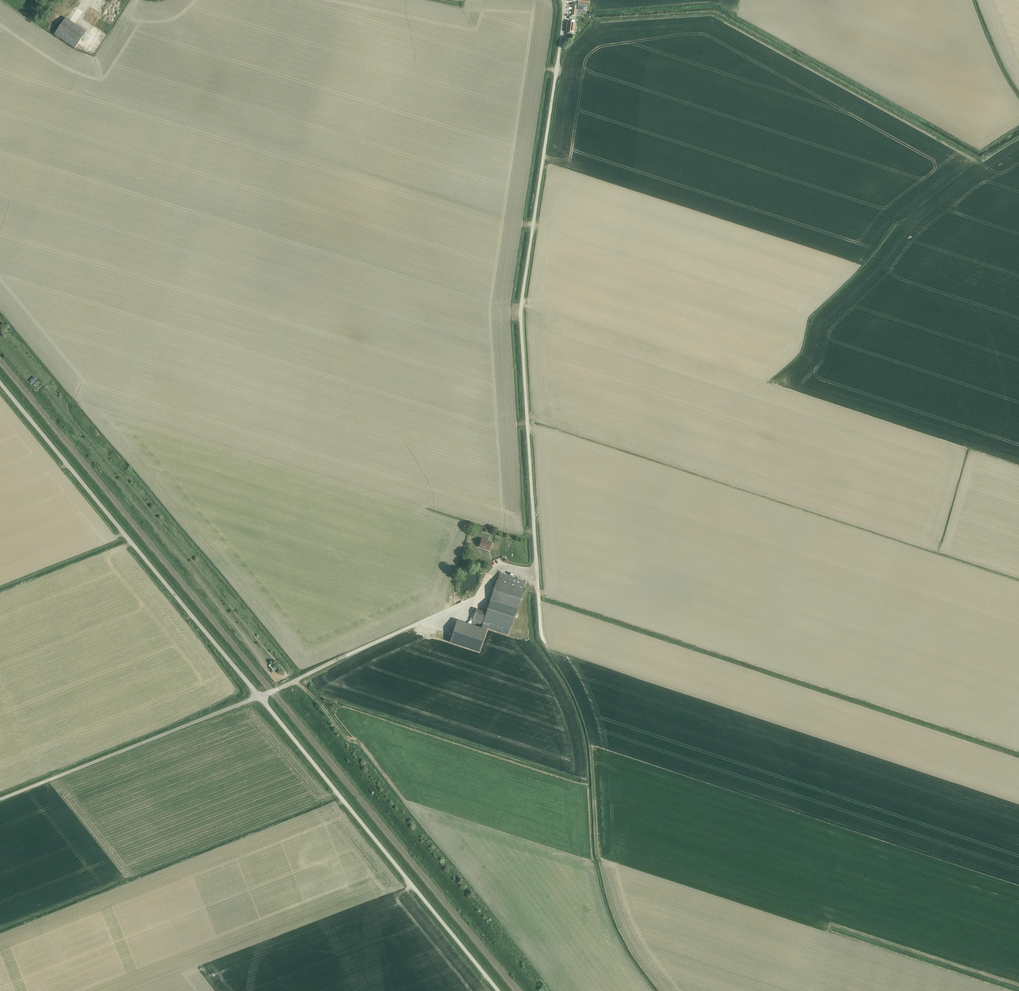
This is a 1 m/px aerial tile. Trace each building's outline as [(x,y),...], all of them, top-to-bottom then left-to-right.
[(54,34),(75,48),(86,32),(66,18),(54,34)] [(568,33),(568,34),(571,34),(571,33),(572,33),(572,31),(575,32),(576,24),(573,24),(573,23),(568,22),(567,33),(568,33)] [(481,539),(479,547),(485,549),(489,551),(492,542),(481,539)] [(517,609),(525,582),(500,573),(482,627),(508,635),(517,609)] [(472,622),(482,625),(486,612),(476,609),(472,622)] [(479,652),(486,630),(457,620),(450,643),(479,652)]
